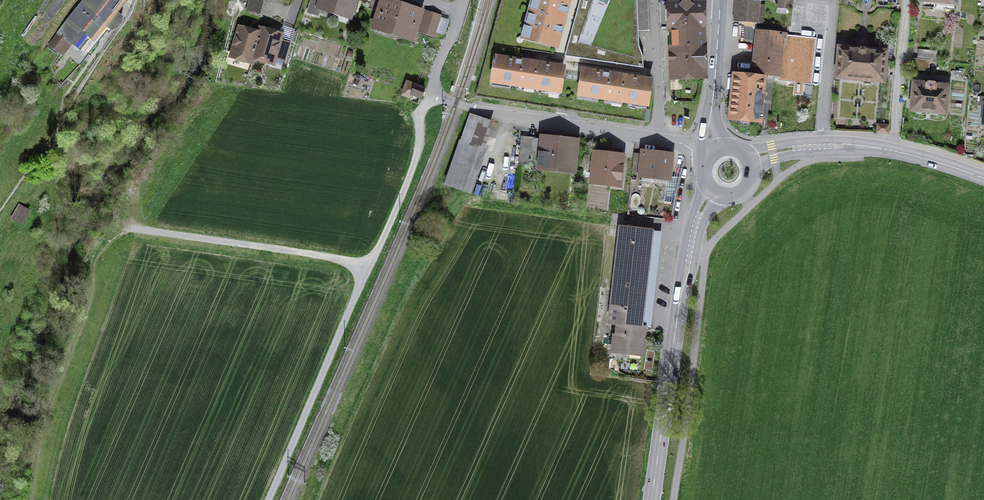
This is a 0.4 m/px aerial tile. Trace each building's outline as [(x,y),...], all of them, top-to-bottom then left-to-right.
[(133,0),(90,0),(53,45),(68,57),(78,44),(83,48),(93,35),(101,41),(133,0)] [(257,0),(249,0),(248,4),(262,8),(264,2),(257,0)] [(316,9),(351,21),(358,0),(319,0),(316,9)] [(393,0),(381,0),(372,30),(415,44),(419,33),(426,10),(393,0)] [(556,50),(571,0),(532,0),(521,40),(556,50)] [(564,58),(644,69),(637,50),(634,0),(581,0),(564,58)] [(651,31),(649,0),(637,0),(639,32),(651,31)] [(735,21),(757,23),(759,4),(752,3),(752,0),(737,0),(735,21)] [(777,8),(792,9),(793,0),(778,0),(777,8)] [(666,41),(707,40),(706,2),(665,3),(666,41)] [(262,8),(248,4),(246,11),(260,15),(262,8)] [(434,37),(441,15),(426,10),(419,33),(434,37)] [(263,33),(242,27),(232,60),(253,67),(256,61),(263,33)] [(275,66),(283,33),(264,28),(263,33),(256,61),(275,66)] [(783,35),(758,32),(753,74),(763,75),(778,76),(782,46),(793,47),(794,36),(783,35)] [(708,80),(707,40),(666,41),(667,81),(708,80)] [(858,50),(840,49),(838,77),(883,81),(885,52),(867,51),(868,47),(863,46),(859,46),(858,50)] [(937,51),(921,50),(920,59),(930,60),(936,60),(937,51)] [(493,83),(562,91),(565,66),(496,57),(493,83)] [(920,59),(915,58),(914,69),(929,70),(930,60),(920,59)] [(650,105),(654,81),(581,71),(577,94),(650,105)] [(736,77),(732,117),(759,120),(763,75),(753,74),(753,78),(736,77)] [(950,85),(910,82),(908,114),(947,117),(950,85)] [(422,100),(427,89),(416,84),(414,89),(406,86),(401,97),(410,101),(412,96),(422,100)] [(470,116),(447,184),(465,189),(483,132),(492,135),(495,124),(470,116)] [(889,125),(877,124),(877,133),(888,134),(889,125)] [(580,140),(539,136),(535,172),(576,176),(580,140)] [(535,140),(522,139),(521,159),(533,160),(535,140)] [(593,152),(589,186),(622,189),(625,155),(593,152)] [(639,152),(637,180),(672,183),(674,155),(639,152)] [(24,225),(31,211),(21,205),(13,219),(24,225)] [(613,327),(642,330),(654,231),(616,227),(604,326),(613,327)] [(642,330),(613,327),(610,353),(644,357),(647,331),(642,330)]
